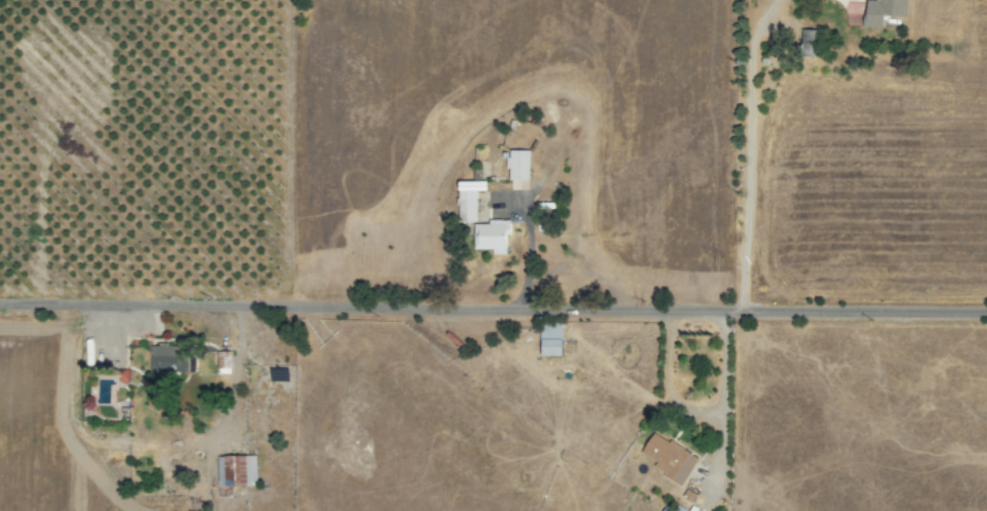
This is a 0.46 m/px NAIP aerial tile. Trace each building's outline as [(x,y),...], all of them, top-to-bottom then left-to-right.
[(870,0),(859,0),(858,27),(877,28),(877,15),(903,15),(903,0),(870,0)] [(795,55),(810,55),(811,29),(795,29),(795,55)] [(530,149),(508,150),(508,180),(530,179),(530,149)] [(477,222),(476,190),(489,190),(489,181),(458,181),(458,222),(477,222)] [(474,223),(475,249),(493,249),(494,254),(510,254),(509,219),(489,220),(489,223),(474,223)] [(563,323),(541,324),(541,356),(563,355),(563,323)] [(150,345),(152,373),(188,372),(187,345),(166,346),(166,344),(150,345)] [(232,351),(217,351),(217,374),(232,373),(232,351)] [(698,457),(654,432),(641,454),(657,463),(653,469),(683,485),(698,457)] [(216,456),(217,486),(255,485),(255,455),(216,456)]
